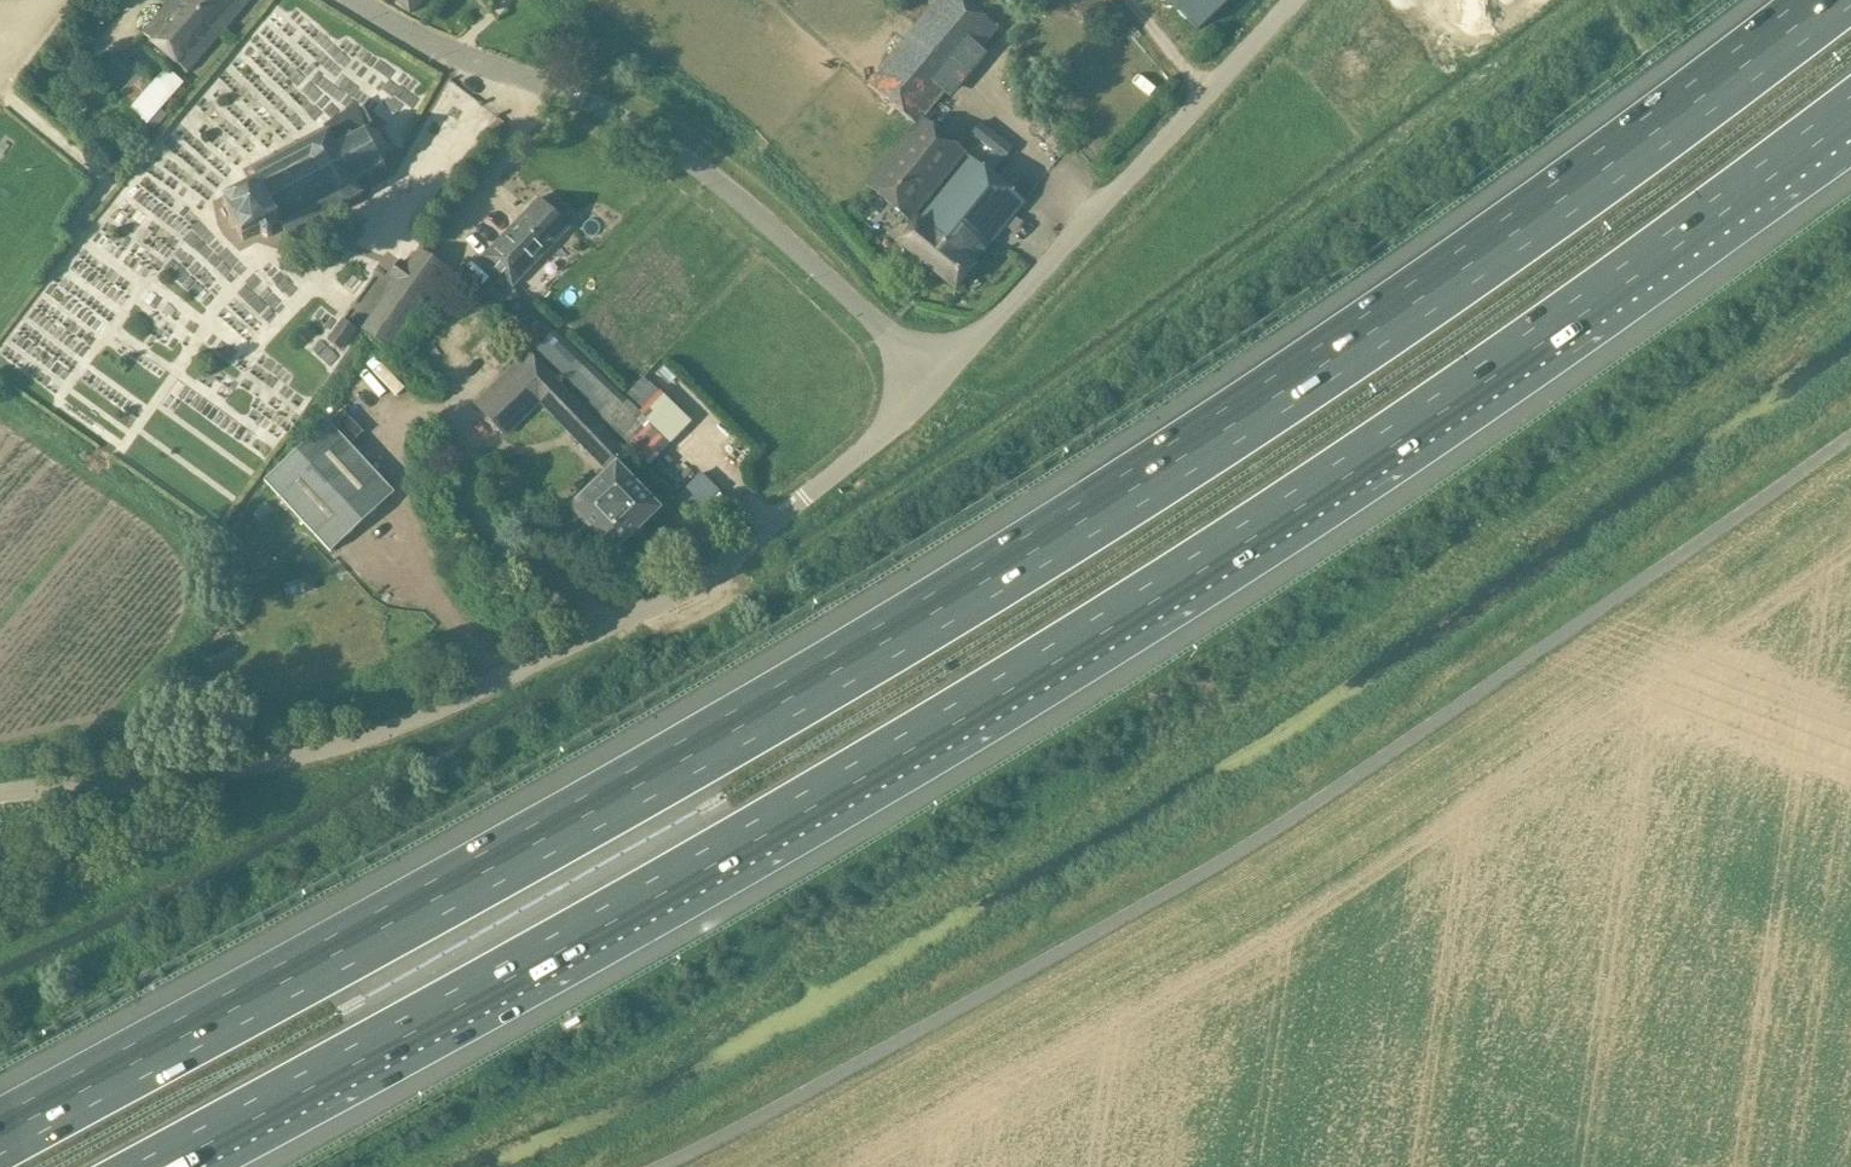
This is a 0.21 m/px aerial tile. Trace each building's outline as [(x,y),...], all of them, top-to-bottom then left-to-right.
[(142,33),(188,73),(251,0),(169,0),(142,33)] [(410,12),(422,0),(398,0),(410,12)] [(916,126),(998,30),(963,0),(938,0),(918,23),(866,84),(916,126)] [(1195,22),(1218,0),(1174,0),(1195,22)] [(142,73),(119,99),(118,101),(149,128),(153,124),(159,130),(168,120),(161,114),(187,86),(168,70),(155,85),(142,73)] [(917,127),(866,183),(914,223),(898,243),(956,292),(976,267),(973,264),(972,264),(1023,203),(969,158),(924,119),(917,127)] [(371,171),(380,166),(384,169),(387,166),(383,163),(387,152),(392,151),(391,147),(387,147),(381,136),(384,132),(380,130),(378,133),(366,129),(366,125),(361,125),(361,130),(352,135),(350,131),(347,132),(349,136),(335,144),(329,131),(301,145),(299,141),(294,142),(297,147),(279,156),(276,152),(273,154),(275,159),(254,170),(249,169),(249,172),(254,174),(260,184),(223,204),(242,240),(261,230),(262,233),(263,235),(265,236),(268,236),(270,235),(272,234),(273,232),(273,228),(271,226),(271,225),(278,221),(284,232),(284,235),(284,237),(285,237),(287,237),(288,234),(309,223),(311,226),(314,224),(312,220),(330,211),(332,215),(336,213),(334,209),(362,194),(354,180),(367,173),(369,177),(373,175),(371,171)] [(623,395),(512,288),(571,227),(539,197),(480,259),(498,276),(478,295),(599,411),(596,414),(650,463),(671,439),(623,395)] [(422,245),(397,281),(363,329),(391,349),(450,265),(422,245)] [(356,329),(342,319),(327,340),(341,350),(356,329)] [(541,399),(609,470),(569,508),(613,555),(661,510),(616,463),(627,451),(611,435),(528,348),(473,400),(505,434),(541,399)] [(662,358),(646,372),(692,421),(707,406),(662,358)] [(628,394),(641,406),(658,389),(645,376),(628,394)] [(264,480),(330,552),(395,492),(328,421),(264,480)]
